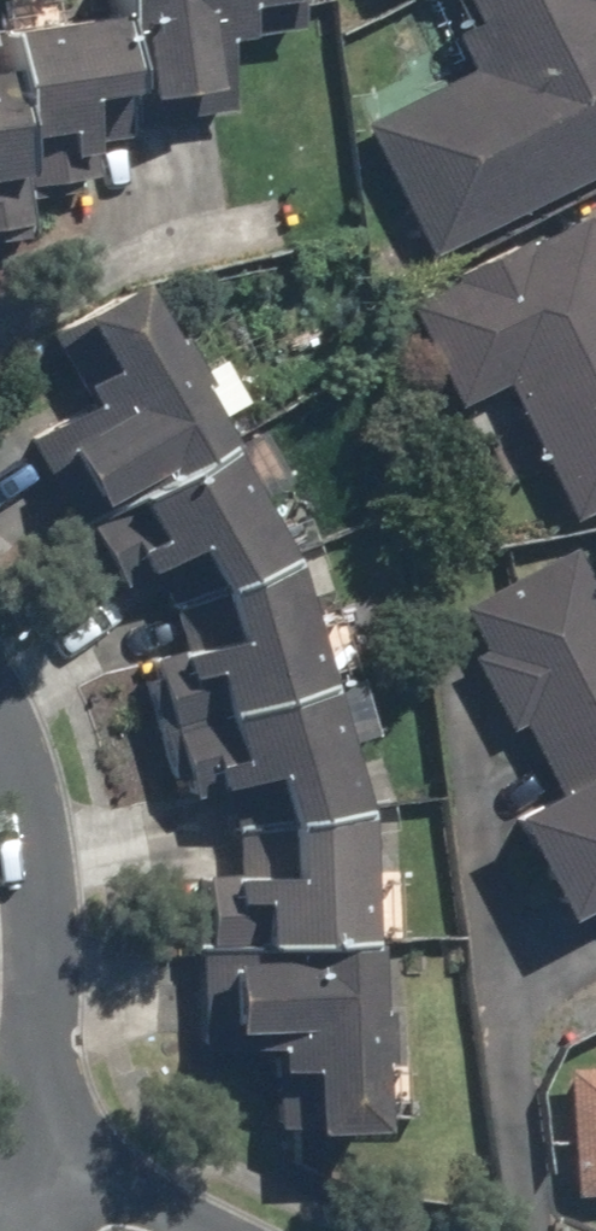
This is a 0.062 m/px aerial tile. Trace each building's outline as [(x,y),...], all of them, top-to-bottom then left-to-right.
[(328,0),(132,0),(132,3),(16,21),(21,53),(0,56),(0,224),(42,218),(36,181),(100,171),(94,129),(148,120),(144,93),(239,78),(232,37),(331,21),(328,0)] [(433,253),(595,172),(595,0),(440,0),(472,64),(365,118),(433,253)] [(405,295),(456,400),(507,376),(577,521),(595,512),(595,213),(592,205),(405,295)] [(154,561),(175,599),(188,645),(144,657),(183,796),(227,784),(240,829),(242,868),(200,870),(208,1046),(278,1043),(282,1122),(395,1117),(379,802),(307,548),(152,271),(53,326),(94,399),(34,433),(117,582),(154,561)] [(579,542),(460,604),(554,785),(519,803),(574,910),(595,899),(595,574),(579,542)] [(568,1064),(578,1192),(595,1190),(595,1061),(568,1064)]
